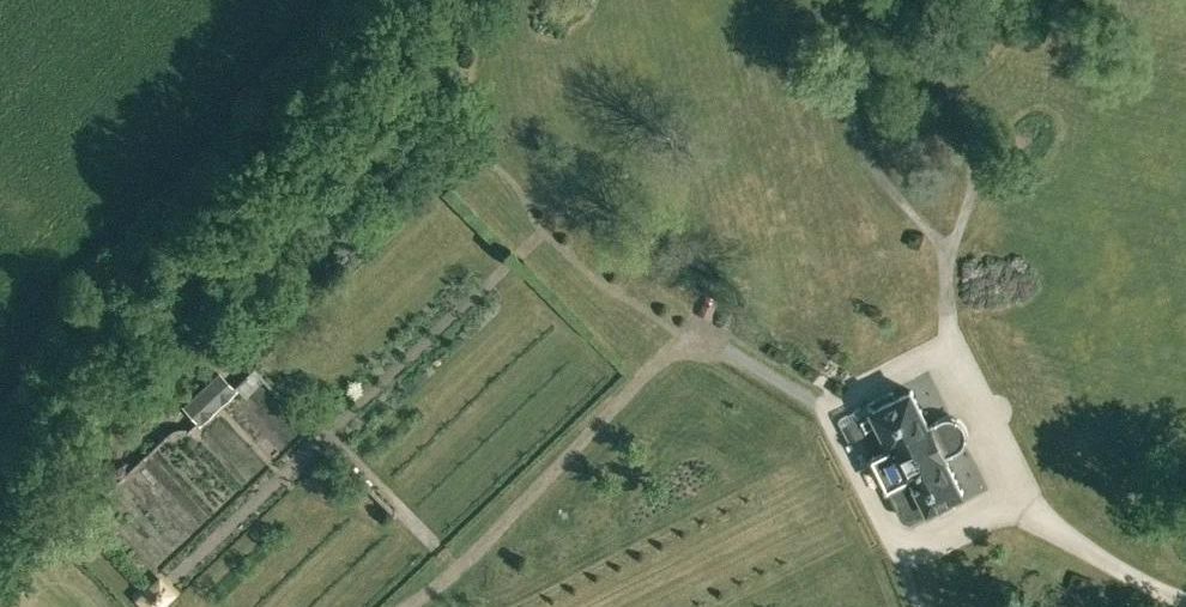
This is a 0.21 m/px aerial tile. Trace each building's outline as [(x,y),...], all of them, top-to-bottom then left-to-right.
[(181,406),(200,424),(237,389),(221,370),(181,406)] [(950,456),(933,424),(925,428),(906,393),(875,410),(870,401),(838,418),(851,442),(864,435),(875,455),(872,456),(904,517),(909,520),(914,519),(960,494),(942,460),(950,456)] [(969,407),(948,414),(957,441),(978,434),(969,407)]
